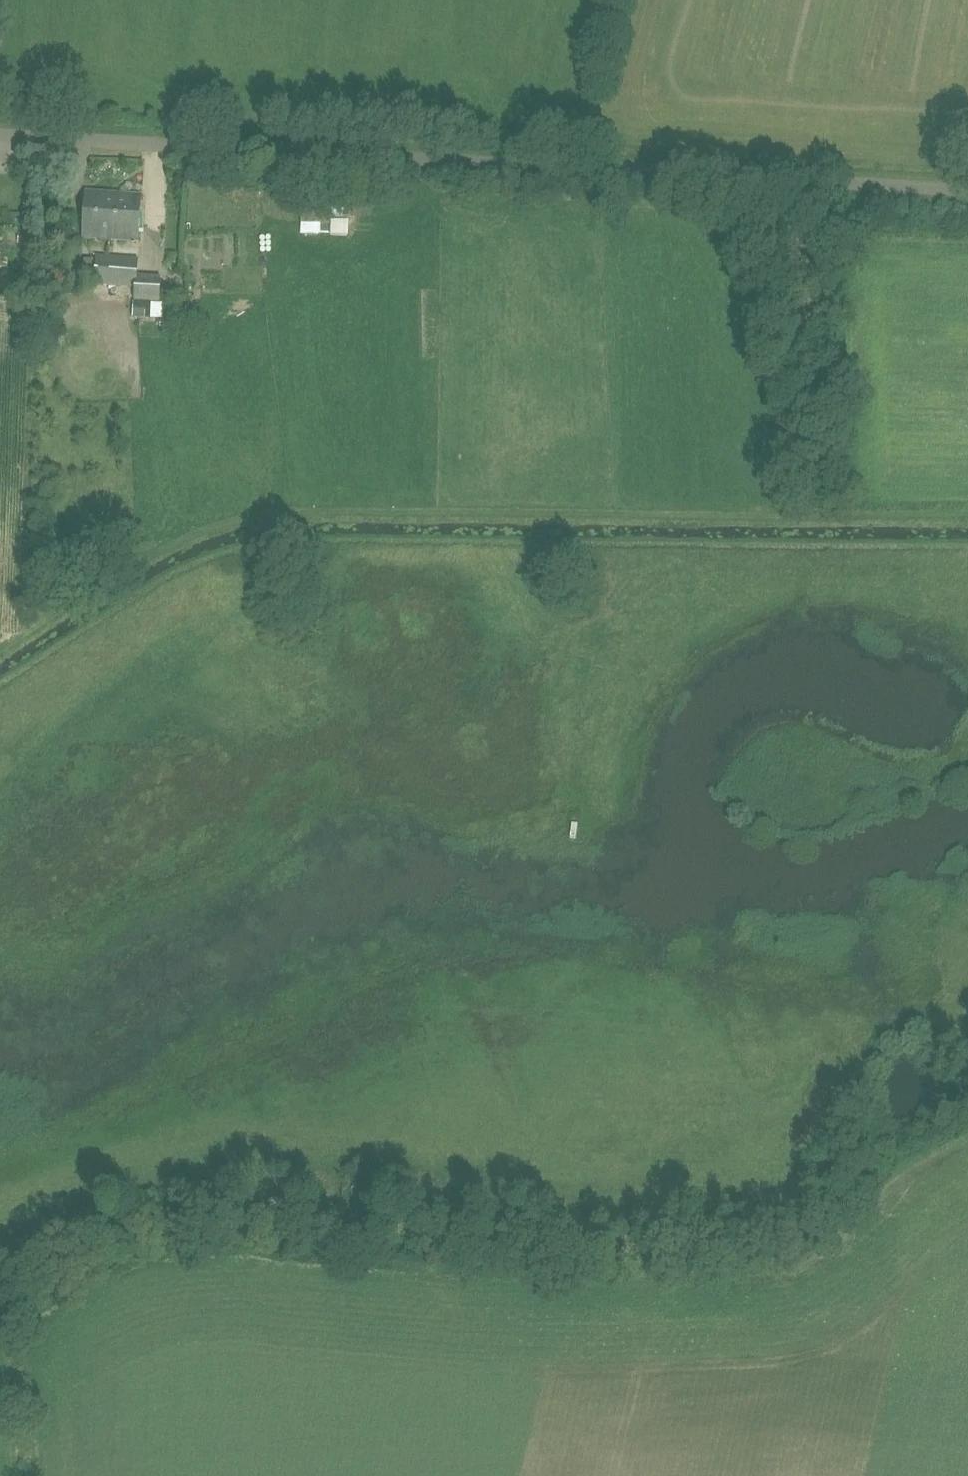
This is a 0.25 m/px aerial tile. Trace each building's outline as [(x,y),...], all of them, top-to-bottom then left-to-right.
[(139,241),(141,195),(85,191),(83,237),(139,241)] [(330,224),(331,192),(301,191),(300,223),(330,224)] [(334,235),(351,235),(352,220),(334,220),(334,235)] [(162,277),(143,275),(136,275),(137,258),(97,255),(95,283),(135,286),(134,300),(160,301),(162,277)]
